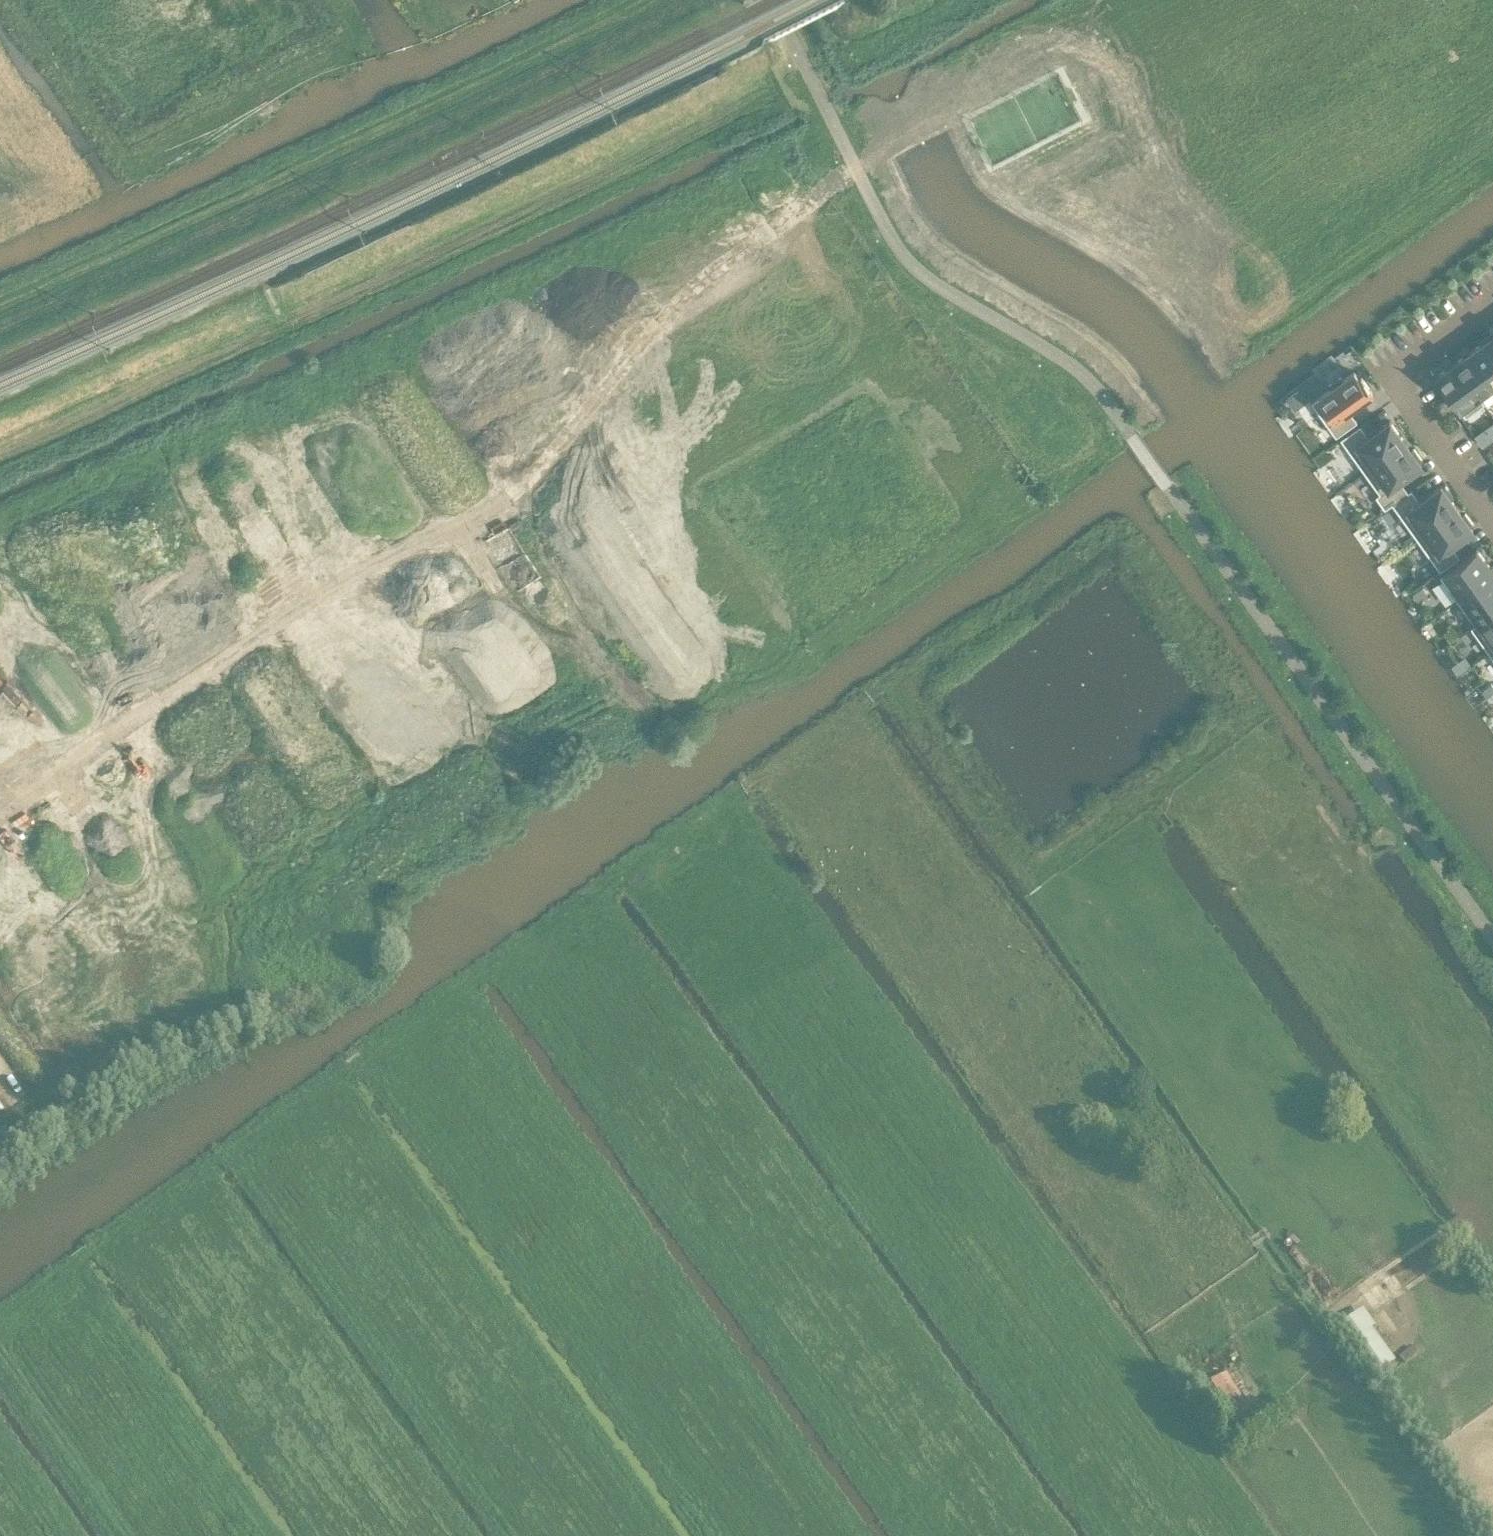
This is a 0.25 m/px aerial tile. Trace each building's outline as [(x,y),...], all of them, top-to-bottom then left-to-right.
[(1489,335),(1472,348),(1492,378),(1492,341),(1489,335)] [(1454,361),(1480,398),(1481,397),(1492,389),(1492,378),(1472,348),(1455,360),(1454,361)] [(1484,401),(1481,397),(1480,398),(1454,361),(1436,374),(1444,385),(1442,386),(1450,397),(1452,396),(1465,415),(1483,402),(1484,401)] [(1349,408),(1372,391),(1361,375),(1359,376),(1354,369),(1343,377),(1340,375),(1329,383),(1331,386),(1311,400),(1336,434),(1357,419),(1349,408)] [(1305,382),(1286,396),(1294,406),(1313,391),(1305,382)] [(1340,436),(1365,470),(1405,441),(1389,418),(1368,434),(1360,422),(1340,436)] [(1411,449),(1405,441),(1365,470),(1380,491),(1376,494),(1385,506),(1392,501),(1408,489),(1400,478),(1421,463),(1419,460),(1422,458),(1414,447),(1411,449)] [(1392,501),(1416,535),(1457,506),(1451,497),(1454,495),(1446,484),(1443,486),(1441,483),(1419,498),(1411,487),(1408,489),(1392,501)] [(1462,514),(1457,506),(1416,535),(1440,568),(1459,554),(1451,543),(1472,528),(1470,525),(1473,523),(1465,511),(1462,514)] [(1457,598),(1492,572),(1492,570),(1486,560),(1476,547),(1439,573),(1457,598)] [(1457,598),(1474,622),(1492,609),(1492,572),(1457,598)] [(1427,591),(1423,584),(1413,591),(1417,598),(1427,591)] [(1474,622),(1471,625),(1489,650),(1492,647),(1492,609),(1474,622)] [(1457,658),(1451,662),(1458,672),(1464,668),(1457,658)] [(1492,690),(1492,683),(1491,681),(1481,688),(1486,695),(1492,690)] [(1396,1362),(1373,1329),(1376,1326),(1363,1309),(1337,1327),(1373,1378),(1396,1362)]
